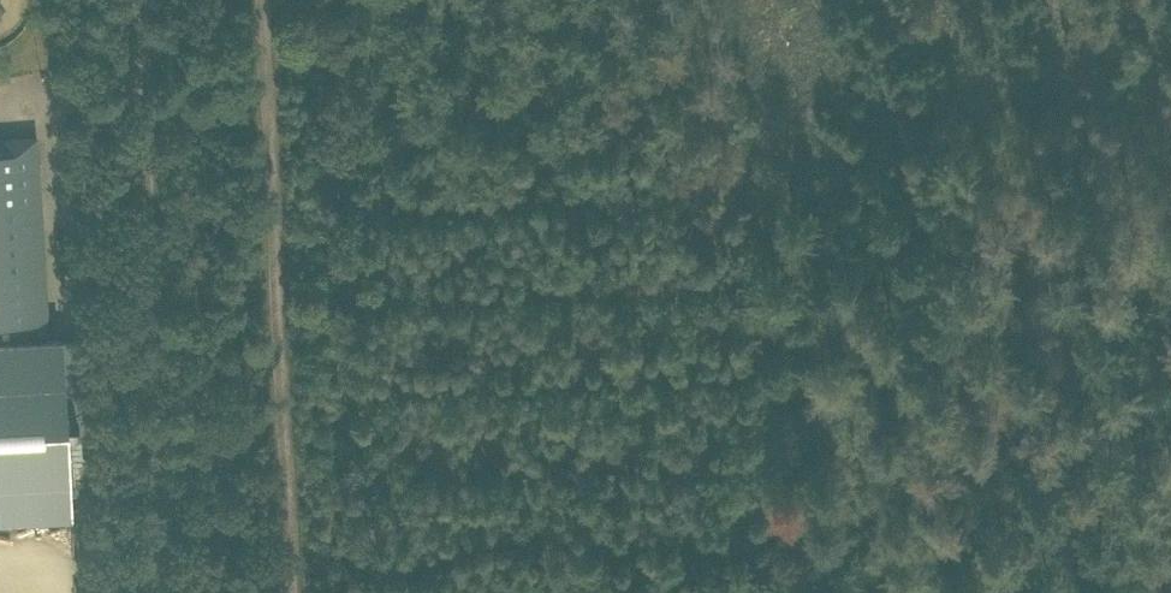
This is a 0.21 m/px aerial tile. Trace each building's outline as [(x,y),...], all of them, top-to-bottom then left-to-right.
[(59,517),(37,136),(0,139),(0,520),(59,517)]
